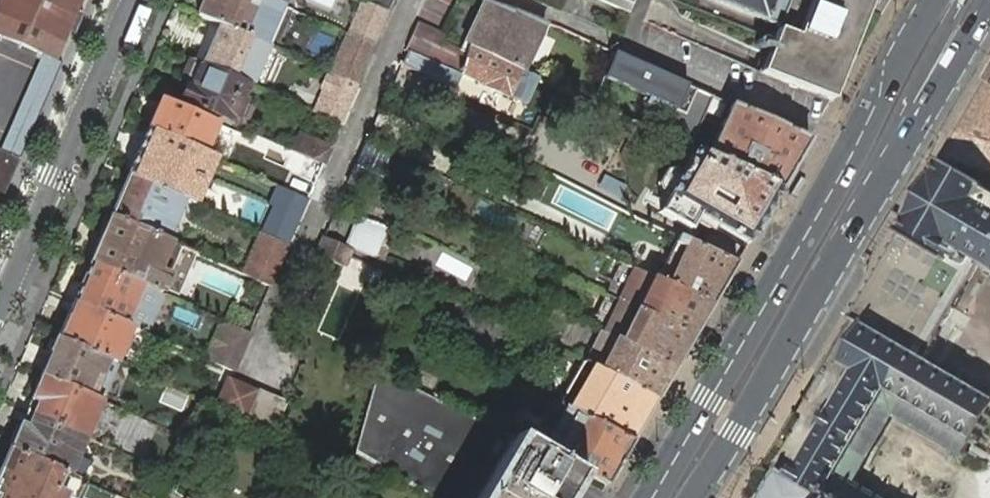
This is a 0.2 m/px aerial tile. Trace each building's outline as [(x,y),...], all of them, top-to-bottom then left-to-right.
[(42,54),(52,59),(65,29),(75,33),(83,14),(73,10),(78,0),(0,0),(0,35),(42,54)] [(220,25),(242,35),(266,45),(283,5),(273,2),(269,0),(203,0),(202,4),(197,15),(211,21),(220,25)] [(389,12),(394,0),(368,0),(367,3),(389,12)] [(628,14),(632,5),(634,0),(594,0),(628,14)] [(778,27),(789,0),(711,0),(778,27)] [(832,100),(842,76),(871,0),(789,0),(778,27),(778,30),(773,41),(771,47),(768,53),(766,60),(761,73),(832,100)] [(350,35),(374,45),(389,12),(367,3),(364,1),(350,35)] [(533,27),(536,20),(484,1),(470,31),(474,32),(468,47),(514,68),(519,70),(538,29),(533,27)] [(522,71),(544,22),(536,20),(533,27),(538,29),(519,70),(522,71)] [(442,33),(418,22),(405,50),(409,52),(461,75),(466,54),(460,52),(443,43),(446,36),(442,33)] [(203,65),(248,84),(263,51),(266,45),(242,35),(220,25),(203,65)] [(474,32),(470,31),(460,52),(466,54),(468,47),(474,32)] [(344,33),(327,71),(357,85),(364,69),(374,45),(350,35),(344,33)] [(42,54),(0,35),(0,44),(39,61),(42,54)] [(537,79),(522,71),(519,70),(514,68),(468,47),(466,54),(461,75),(525,104),(537,79)] [(461,75),(409,52),(403,65),(455,88),(461,75)] [(664,136),(686,85),(685,85),(613,52),(593,103),(664,136)] [(9,159),(19,163),(62,63),(52,59),(42,54),(39,61),(0,149),(0,155),(9,159)] [(194,61),(191,60),(182,80),(191,84),(189,87),(188,87),(186,92),(181,102),(181,104),(231,125),(232,121),(235,122),(236,120),(244,124),(252,105),(244,101),(245,100),(242,99),(247,88),(248,84),(203,65),(194,61)] [(957,134),(989,144),(989,86),(986,84),(957,134)] [(713,98),(686,85),(664,136),(687,146),(690,148),(713,98)] [(312,111),(344,124),(351,108),(318,95),(312,111)] [(155,112),(148,130),(204,154),(207,147),(211,139),(217,125),(160,100),(159,104),(155,112)] [(780,189),(809,139),(732,104),(709,156),(780,189)] [(204,182),(214,158),(204,154),(148,130),(143,140),(142,143),(138,152),(136,155),(128,175),(183,199),(195,204),(202,186),(204,182)] [(941,161),(961,166),(989,175),(989,144),(957,134),(941,161)] [(294,152),(323,164),(330,148),(301,136),(294,152)] [(395,154),(370,143),(359,168),(384,180),(395,154)] [(747,244),(780,189),(709,156),(696,150),(683,173),(670,195),(667,200),(666,202),(661,209),(660,212),(689,228),(698,214),(729,233),(726,237),(739,245),(742,241),(747,244)] [(0,155),(0,176),(6,168),(9,159),(0,155)] [(9,159),(6,168),(0,176),(0,206),(19,163),(9,159)] [(986,190),(988,188),(958,171),(961,166),(941,161),(897,236),(849,317),(848,319),(861,326),(839,364),(855,373),(830,415),(821,410),(813,424),(822,429),(797,472),(793,469),(790,476),(778,469),(776,468),(759,497),(824,497),(825,497),(829,489),(844,497),(875,497),(851,484),(864,464),(870,452),(875,445),(881,434),(893,414),(949,447),(947,450),(949,452),(951,449),(961,454),(959,457),(962,458),(966,451),(971,443),(975,445),(989,419),(989,399),(924,360),(937,338),(936,337),(946,320),(953,307),(963,290),(964,290),(980,263),(984,265),(989,269),(989,193),(986,190)] [(359,168),(355,165),(348,183),(377,196),(385,180),(384,180),(359,168)] [(128,175),(110,217),(165,241),(183,199),(128,175)] [(261,233),(288,245),(299,219),(272,207),(261,233)] [(142,285),(161,293),(168,276),(181,248),(180,248),(169,243),(165,241),(110,217),(96,248),(94,254),(90,262),(138,283),(142,285)] [(388,228),(360,217),(354,233),(382,244),(388,228)] [(403,234),(388,228),(382,244),(388,246),(391,239),(399,243),(403,234)] [(243,275),(270,287),(288,245),(261,233),(243,275)] [(736,263),(678,236),(675,242),(671,251),(666,262),(663,270),(658,279),(668,284),(713,303),(736,263)] [(352,249),(324,237),(316,255),(344,267),(349,256),(352,249)] [(444,250),(437,263),(470,281),(478,268),(444,250)] [(81,283),(73,302),(126,325),(131,315),(134,307),(130,305),(130,304),(136,301),(140,292),(138,285),(138,283),(90,262),(81,283)] [(404,279),(401,288),(415,295),(421,282),(405,275),(404,279)] [(693,336),(713,303),(668,284),(658,279),(654,277),(643,300),(638,309),(693,336)] [(675,368),(693,336),(638,309),(634,307),(629,304),(625,302),(621,300),(605,332),(613,336),(616,337),(620,339),(622,341),(675,368)] [(107,359),(114,362),(117,356),(123,354),(124,350),(128,341),(129,338),(128,332),(130,326),(126,325),(73,302),(72,304),(67,313),(56,338),(107,359)] [(208,361),(233,372),(238,360),(246,343),(250,332),(227,322),(222,333),(214,350),(213,350),(208,361)] [(49,357),(41,375),(84,393),(93,374),(97,376),(99,377),(107,359),(56,338),(55,337),(51,348),(49,352),(51,352),(49,357)] [(657,398),(675,368),(622,341),(620,339),(604,370),(657,398)] [(570,410),(596,366),(595,365),(585,360),(582,366),(564,397),(559,405),(565,407),(570,410)] [(570,410),(632,442),(657,398),(604,370),(596,366),(570,410)] [(582,478),(541,453),(513,437),(378,372),(352,468),(409,497),(570,497),(581,479),(582,478)] [(32,415),(83,437),(86,430),(91,427),(93,423),(96,416),(97,412),(96,406),(99,399),(93,398),(84,393),(41,375),(30,400),(32,400),(26,412),(32,415)] [(229,378),(217,407),(245,419),(258,390),(230,379),(229,378)] [(258,390),(245,419),(274,431),(287,403),(286,402),(258,390)] [(585,473),(607,485),(632,442),(570,410),(565,407),(561,416),(555,426),(565,431),(557,447),(547,442),(546,443),(541,453),(582,478),(585,473)] [(26,412),(21,424),(26,426),(32,415),(26,412)] [(80,444),(83,437),(32,415),(26,426),(21,424),(20,424),(10,449),(64,472),(67,474),(84,481),(86,482),(92,469),(89,466),(77,460),(80,453),(82,449),(80,444)] [(555,426),(547,442),(557,447),(565,431),(555,426)] [(10,449),(0,471),(0,476),(5,479),(0,491),(0,497),(66,497),(67,497),(69,497),(77,497),(84,481),(67,474),(64,472),(10,449)] [(185,497),(168,487),(164,497),(186,497),(185,497)] [(829,489),(825,497),(824,497),(844,497),(829,489)]
